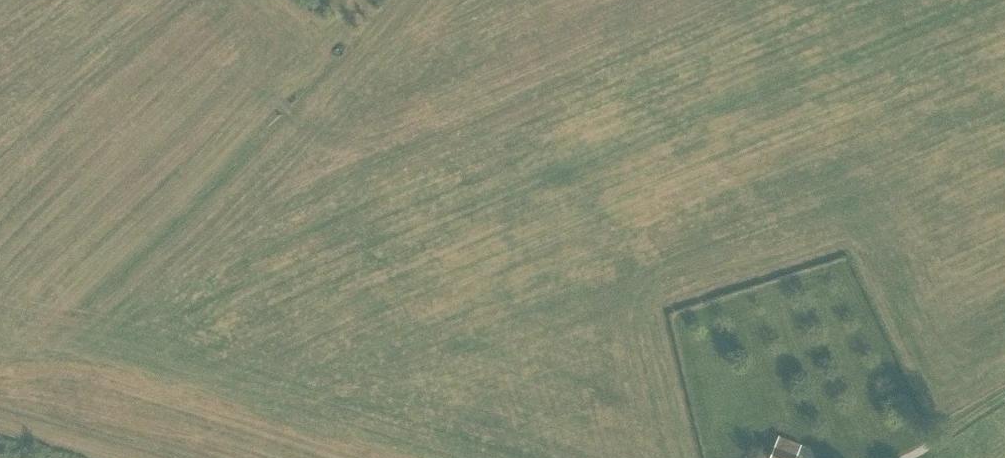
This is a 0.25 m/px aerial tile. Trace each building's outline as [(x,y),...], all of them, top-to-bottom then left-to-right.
[(778,438),(771,457),(797,457),(801,447),(778,438)]
